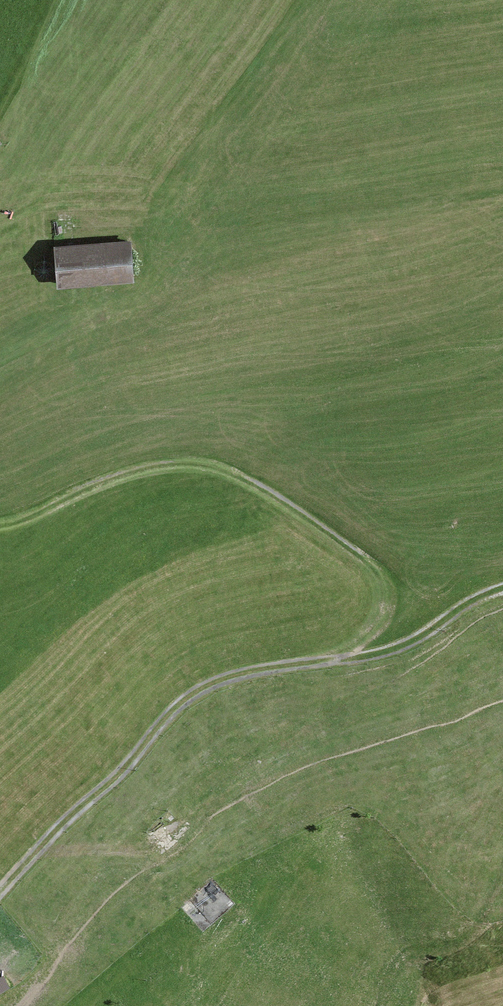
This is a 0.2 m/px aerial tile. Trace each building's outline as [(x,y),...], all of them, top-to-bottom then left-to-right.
[(139,240),(61,248),(65,287),(143,279),(139,240)] [(189,900),(209,923),(238,897),(219,874),(189,900)]
